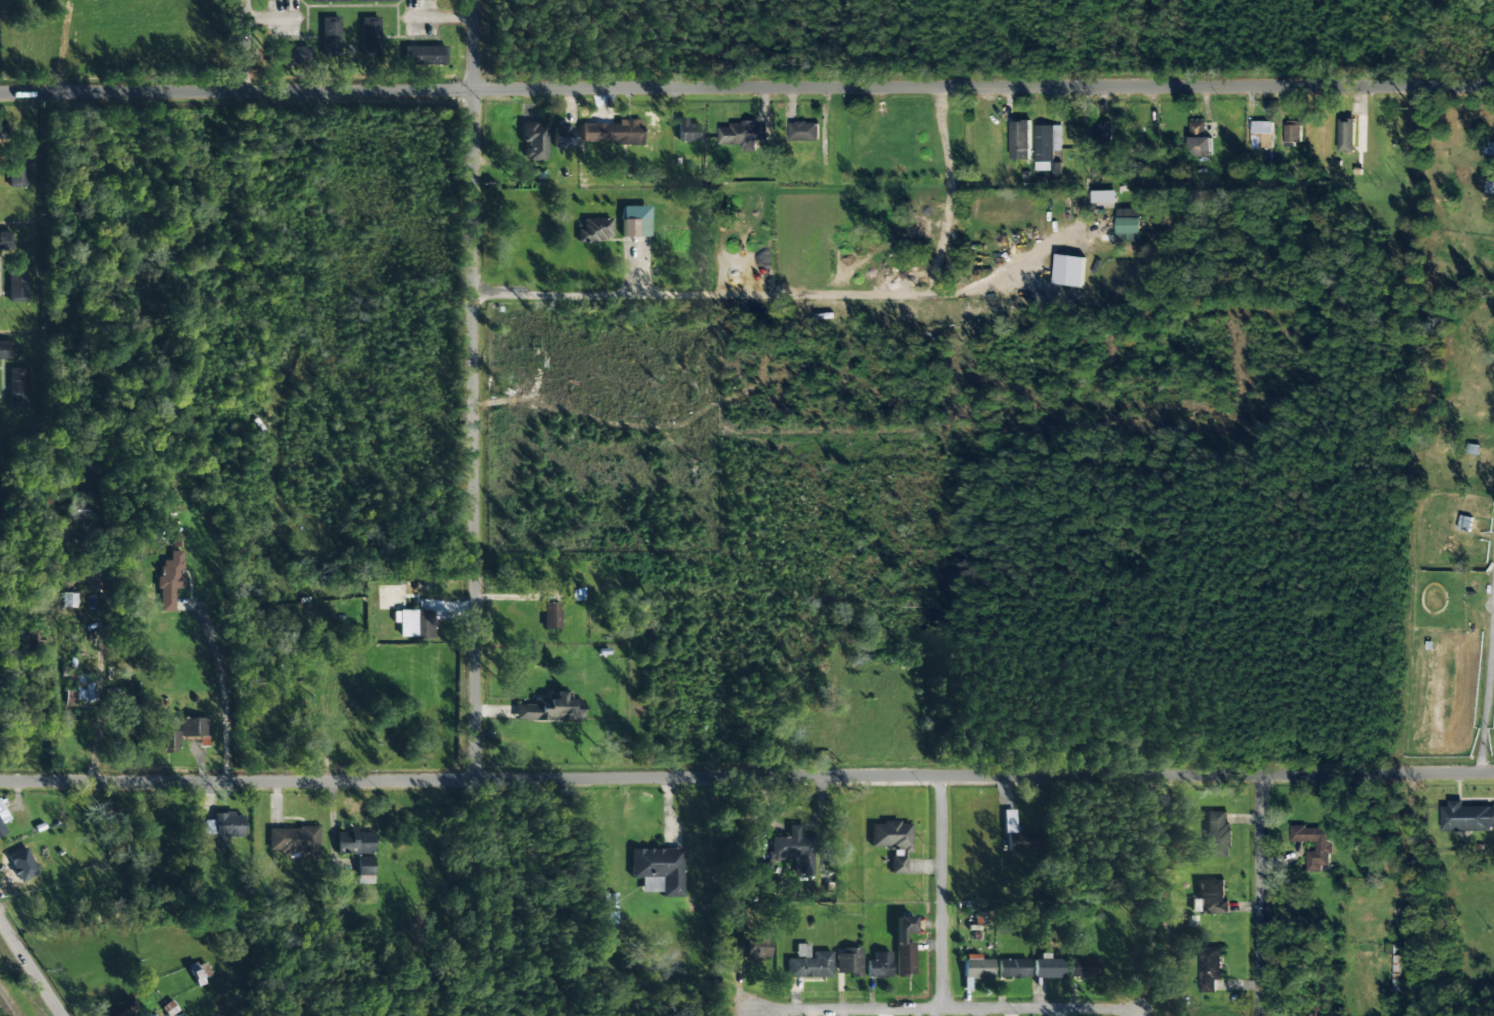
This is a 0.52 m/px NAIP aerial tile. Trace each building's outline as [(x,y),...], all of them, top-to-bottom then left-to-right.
[(322,17),(321,56),(340,56),(340,17),(322,17)] [(360,56),(377,56),(378,17),(361,17),(360,56)] [(309,65),(309,46),(271,47),(271,66),(309,65)] [(446,65),(446,46),(405,46),(405,65),(446,65)] [(687,124),(687,117),(677,118),(678,142),(699,142),(698,123),(687,124)] [(582,124),(582,143),(640,143),(640,119),(623,119),(623,124),(582,124)] [(1029,160),(1030,121),(1011,121),(1010,159),(1029,160)] [(1272,121),(1252,122),(1252,148),(1273,148),(1272,121)] [(1338,152),(1354,152),(1354,121),(1337,121),(1338,152)] [(546,122),(523,122),(524,149),(525,160),(547,160),(546,122)] [(742,145),(742,151),(755,152),(756,141),(767,141),(767,127),(755,126),(755,122),(730,122),(730,128),(719,128),(719,144),(742,145)] [(789,141),(818,141),(818,122),(789,122),(789,141)] [(1189,122),(1189,149),(1194,149),(1194,157),(1212,156),(1212,137),(1205,137),(1205,122),(1189,122)] [(553,148),(574,148),(573,125),(553,125),(553,148)] [(1061,125),(1034,126),(1035,171),(1053,171),(1053,151),(1062,151),(1061,125)] [(1284,143),(1301,142),(1300,125),(1284,126),(1284,143)] [(9,188),(26,187),(25,152),(9,152),(9,188)] [(1117,203),(1116,190),(1093,191),(1093,204),(1117,203)] [(1483,193),(1483,206),(1493,206),(1493,193),(1483,193)] [(649,206),(622,206),(623,237),(649,236),(649,206)] [(1117,243),(1141,242),(1140,209),(1116,209),(1117,243)] [(611,219),(583,218),(583,229),(578,229),(577,241),(611,242),(611,219)] [(0,232),(0,250),(11,250),(11,231),(0,232)] [(1082,287),(1085,257),(1056,254),(1053,285),(1082,287)] [(26,302),(27,261),(9,261),(8,302),(26,302)] [(11,360),(11,341),(0,341),(0,360),(11,360)] [(27,368),(9,368),(9,407),(27,407),(27,368)] [(1457,553),(1457,535),(1445,535),(1445,553),(1457,553)] [(174,612),(174,589),(184,589),(184,575),(181,575),(182,551),(170,551),(169,560),(160,560),(159,611),(174,612)] [(77,593),(62,593),(62,607),(77,607),(77,593)] [(560,629),(561,603),(544,602),(543,628),(560,629)] [(399,637),(433,638),(433,611),(399,610),(399,637)] [(65,705),(80,705),(80,707),(94,707),(94,682),(87,682),(87,674),(75,674),(75,690),(65,690),(65,705)] [(515,720),(582,721),(582,710),(572,710),(572,699),(565,699),(565,692),(555,692),(555,699),(534,699),(534,705),(515,705),(515,720)] [(208,718),(160,718),(160,753),(177,753),(177,737),(199,737),(199,747),(208,747),(208,718)] [(6,833),(1,824),(10,819),(0,799),(0,836),(6,833)] [(1493,830),(1493,807),(1462,807),(1462,800),(1448,800),(1448,806),(1441,807),(1441,831),(1493,830)] [(1015,810),(1003,810),(1004,834),(1007,834),(1008,851),(1036,850),(1035,832),(1016,832),(1015,810)] [(1208,858),(1229,857),(1228,811),(1208,812),(1208,858)] [(243,815),(234,815),(234,812),(214,812),(214,820),(203,820),(204,835),(214,835),(214,849),(224,849),(224,837),(244,836),(243,815)] [(891,874),(905,874),(905,852),(911,852),(910,822),(870,823),(870,848),(891,848),(891,874)] [(771,860),(793,860),(793,876),(812,876),(812,837),(799,837),(799,825),(788,825),(788,837),(771,837),(771,860)] [(373,854),(373,832),(356,833),(356,826),(349,827),(349,832),(336,833),(336,855),(373,854)] [(268,828),(269,851),(297,851),(297,859),(319,858),(318,827),(268,828)] [(1307,871),(1322,871),(1322,865),(1329,865),(1329,852),(1331,852),(1331,827),(1290,827),(1290,842),(1315,842),(1315,851),(1307,851),(1307,871)] [(682,849),(631,850),(631,878),(641,878),(641,892),(661,892),(661,898),(682,897),(682,849)] [(373,857),(357,857),(357,883),(373,884),(373,857)] [(1228,913),(1227,901),(1224,901),(1223,879),(1199,880),(1200,914),(1228,913)] [(914,916),(895,916),(896,976),(914,976),(914,943),(903,943),(903,933),(914,933),(914,916)] [(770,938),(736,937),(736,957),(769,958),(770,938)] [(832,977),(831,951),(810,952),(810,944),(796,944),(796,958),(787,958),(787,978),(832,977)] [(1198,992),(1215,992),(1215,980),(1221,980),(1222,948),(1199,947),(1198,992)] [(835,973),(851,974),(851,977),(861,978),(862,948),(836,948),(835,973)] [(890,952),(873,952),(873,960),(866,960),(867,978),(890,978),(890,952)] [(1063,959),(1050,959),(1050,953),(1035,953),(1035,978),(1063,978),(1063,959)] [(993,959),(980,959),(980,955),(964,955),(964,991),(971,991),(971,979),(993,978),(993,959)] [(1028,978),(1029,959),(998,959),(997,978),(1028,978)] [(1097,960),(1070,959),(1070,977),(1096,977),(1097,960)]
